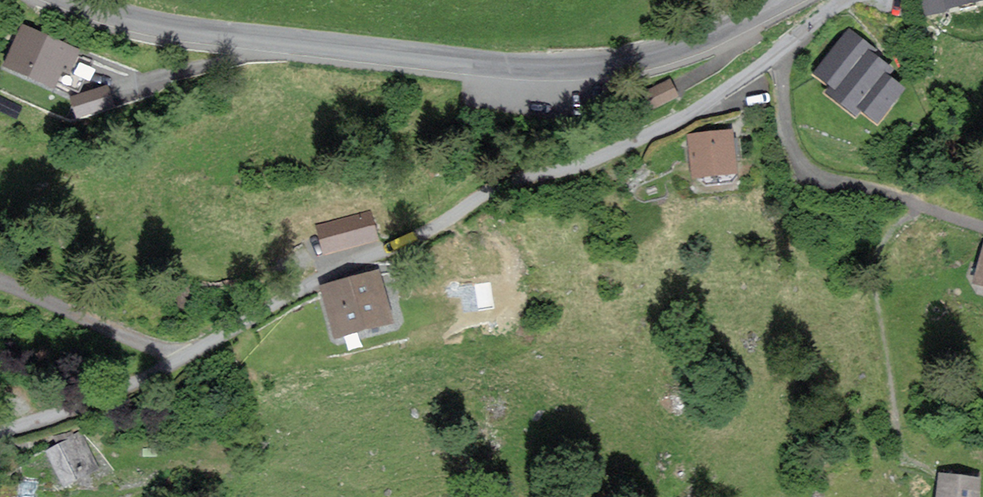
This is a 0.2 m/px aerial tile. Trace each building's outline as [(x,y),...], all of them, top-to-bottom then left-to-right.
[(79,51),(23,25),(4,65),(50,87),(60,66),(70,71),(79,51)] [(874,50),(849,31),(817,70),(834,84),(828,91),(855,112),(860,106),(877,119),(902,88),(888,77),(892,71),(871,54),(874,50)] [(674,96),(668,82),(635,96),(641,110),(674,96)] [(735,130),(691,134),(694,174),(738,170),(735,130)] [(370,215),(319,227),(325,251),(375,239),(370,215)] [(973,282),(982,285),(982,250),(973,282)] [(391,320),(379,271),(322,285),(335,334),(391,320)] [(95,466),(79,436),(50,451),(66,482),(95,466)] [(939,472),(936,496),(974,496),(977,477),(939,472)]
